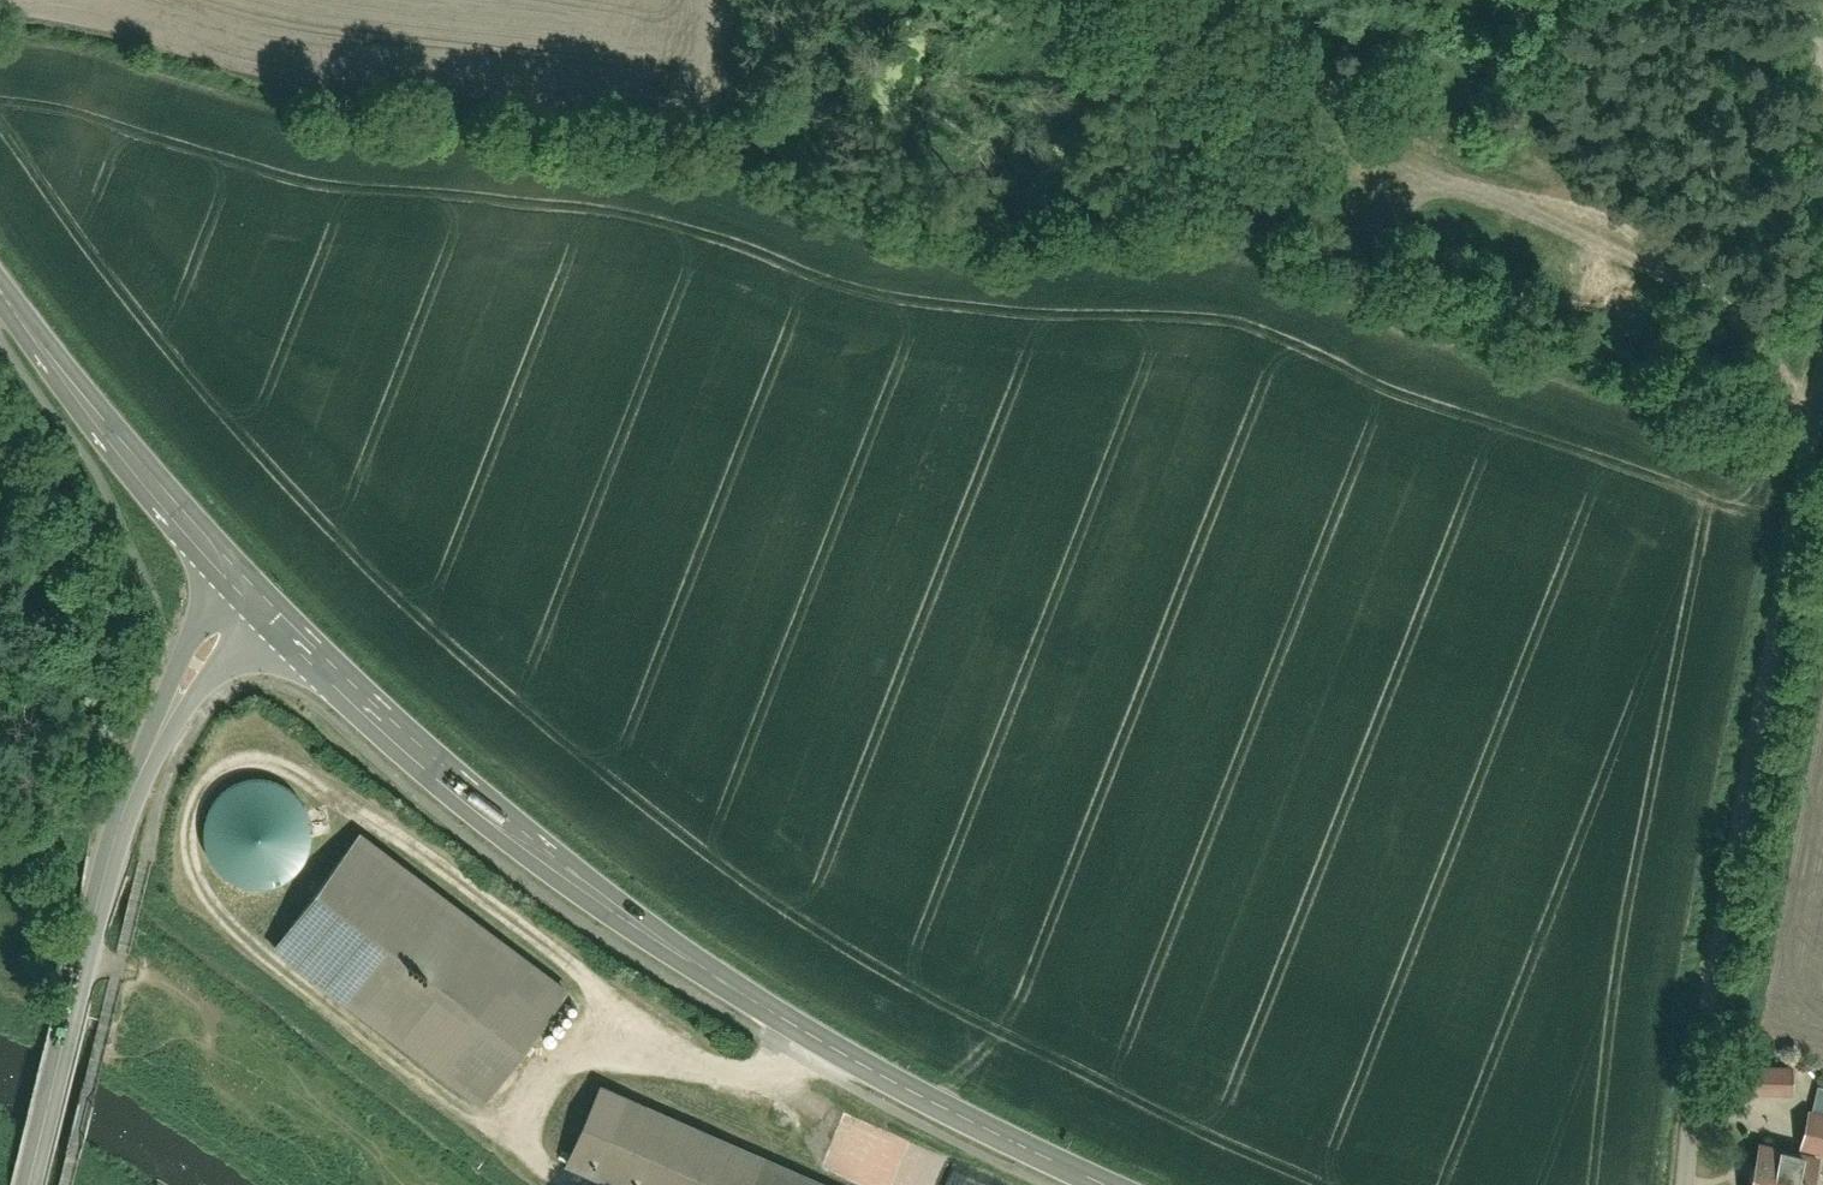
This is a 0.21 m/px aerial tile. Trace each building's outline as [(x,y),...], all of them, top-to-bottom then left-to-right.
[(222,868),(238,878),(256,881),(275,878),(291,869),(303,855),(310,838),(310,819),(304,801),(293,787),(277,777),(258,773),(242,775),(227,782),(215,793),(207,807),(203,822),(204,839),(210,854),(222,868)] [(573,995),(355,835),(268,952),(486,1112),(573,995)] [(1797,1066),(1756,1066),(1756,1091),(1798,1090),(1797,1066)] [(599,1088),(565,1166),(609,1184),(829,1184),(599,1088)] [(1812,1109),(1804,1145),(1822,1149),(1822,1111),(1812,1109)] [(1762,1143),(1752,1184),(1817,1184),(1822,1160),(1822,1159),(1762,1143)]
